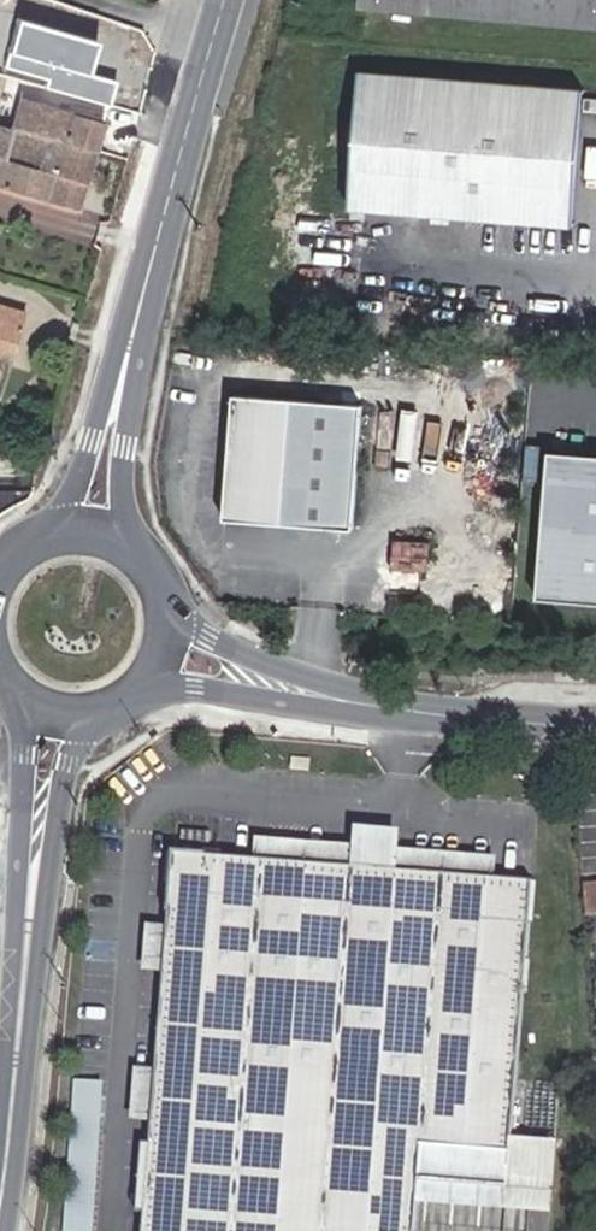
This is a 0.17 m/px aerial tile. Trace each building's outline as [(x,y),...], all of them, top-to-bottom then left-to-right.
[(359,5),(595,25),(595,0),(359,0),(359,5)] [(29,21),(16,70),(59,82),(56,90),(126,109),(132,85),(97,75),(106,42),(29,21)] [(559,87),(355,71),(344,206),(548,221),(559,87)] [(583,88),(559,87),(548,221),(572,224),(583,88)] [(14,126),(99,150),(108,122),(22,98),(14,126)] [(14,126),(0,122),(0,158),(4,159),(0,172),(0,187),(81,209),(99,150),(14,126)] [(25,311),(0,303),(0,349),(12,353),(25,311)] [(360,404),(229,394),(221,519),(352,529),(360,404)] [(545,454),(532,603),(595,608),(595,459),(545,454)] [(394,873),(396,843),(350,839),(347,869),(388,872),(394,873)] [(532,884),(394,873),(388,872),(347,869),(176,856),(150,1145),(144,1145),(139,1210),(145,1210),(143,1230),(420,1230),(425,1177),(427,1143),(510,1149),(532,884)] [(586,884),(588,916),(595,916),(595,883),(586,884)] [(85,991),(73,1138),(96,1140),(108,993),(85,991)] [(507,1183),(510,1149),(427,1143),(425,1177),(507,1183)]
